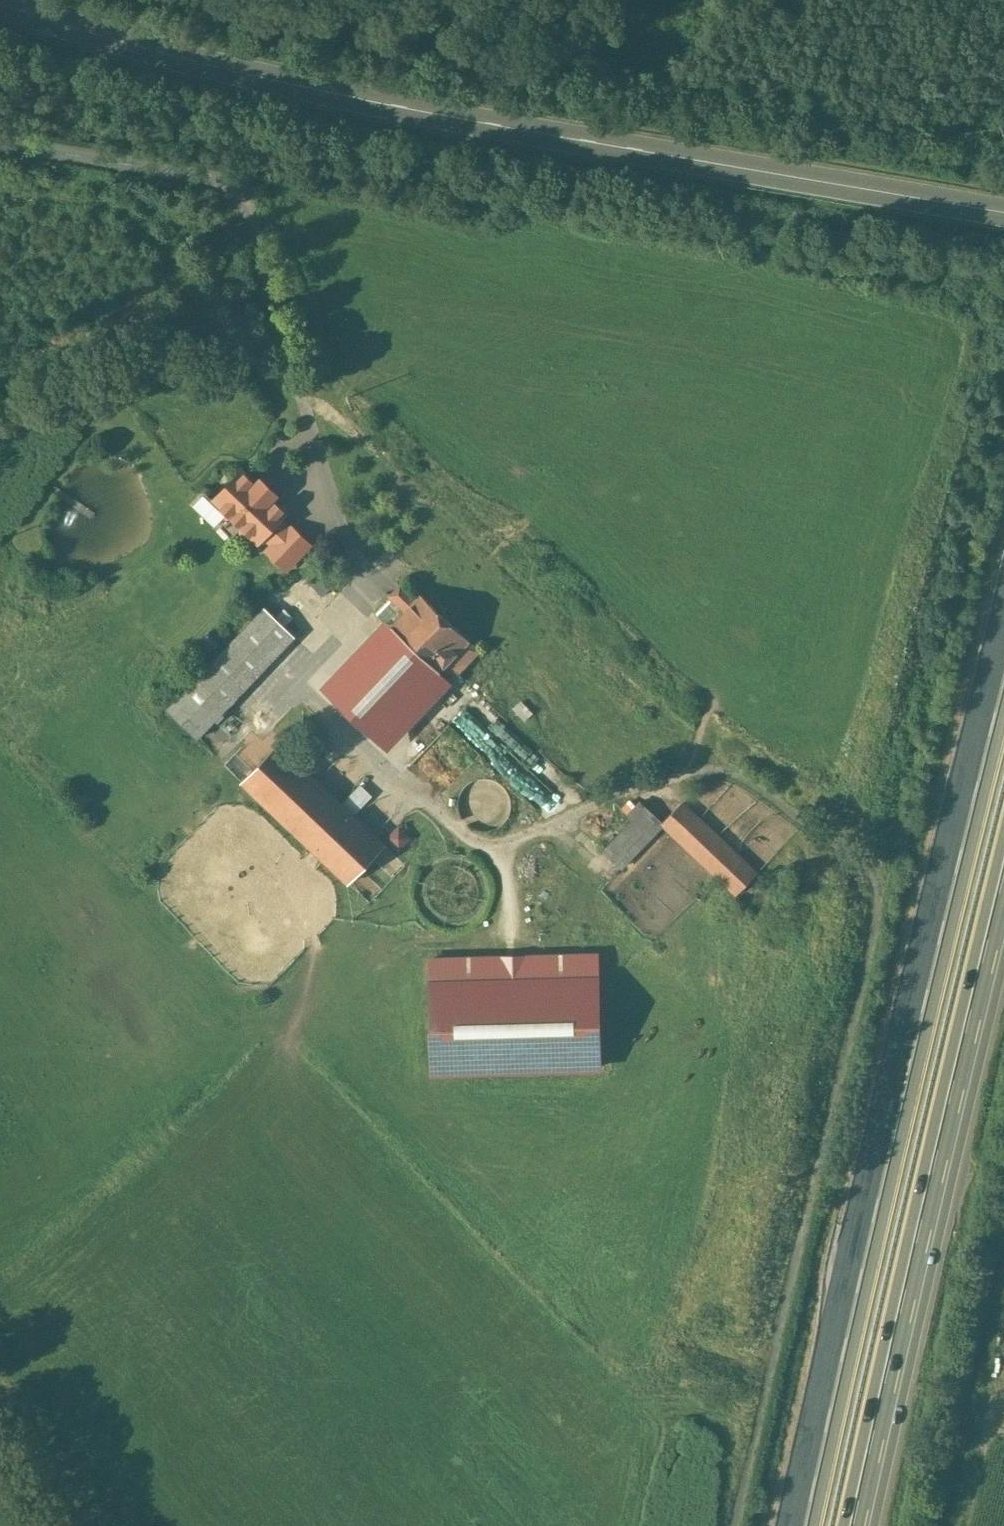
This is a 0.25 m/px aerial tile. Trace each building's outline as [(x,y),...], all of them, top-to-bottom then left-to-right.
[(277,494),(261,479),(256,485),(242,472),(214,501),(220,506),(220,513),(225,517),(231,517),(241,526),(241,532),(246,537),(252,537),(258,542),(264,536),(272,544),(288,527),(280,519),(286,513),(272,500),(273,499),(277,494)] [(310,545),(290,526),(288,527),(272,544),(267,551),(287,570),(310,545)] [(416,599),(401,584),(389,596),(404,611),(384,633),(330,689),(379,736),(441,670),(451,680),(479,651),(421,594),(416,599)] [(265,608),(167,711),(196,739),(294,636),(265,608)] [(385,845),(278,744),(242,782),(349,883),(385,845)] [(510,814),(511,803),(509,793),(503,785),(494,779),(484,777),(474,780),(466,786),(460,794),(458,805),(460,815),(466,823),(475,829),(485,831),(496,828),(504,822),(510,814)] [(363,787),(352,796),(360,806),(371,797),(363,787)] [(640,803),(628,815),(633,820),(603,851),(621,867),(662,824),(662,823),(640,803)] [(757,874),(682,803),(662,823),(662,824),(716,875),(737,894),(757,874)] [(401,827),(393,837),(404,845),(412,835),(401,827)] [(596,955),(429,959),(432,1072),(600,1067),(596,955)]
